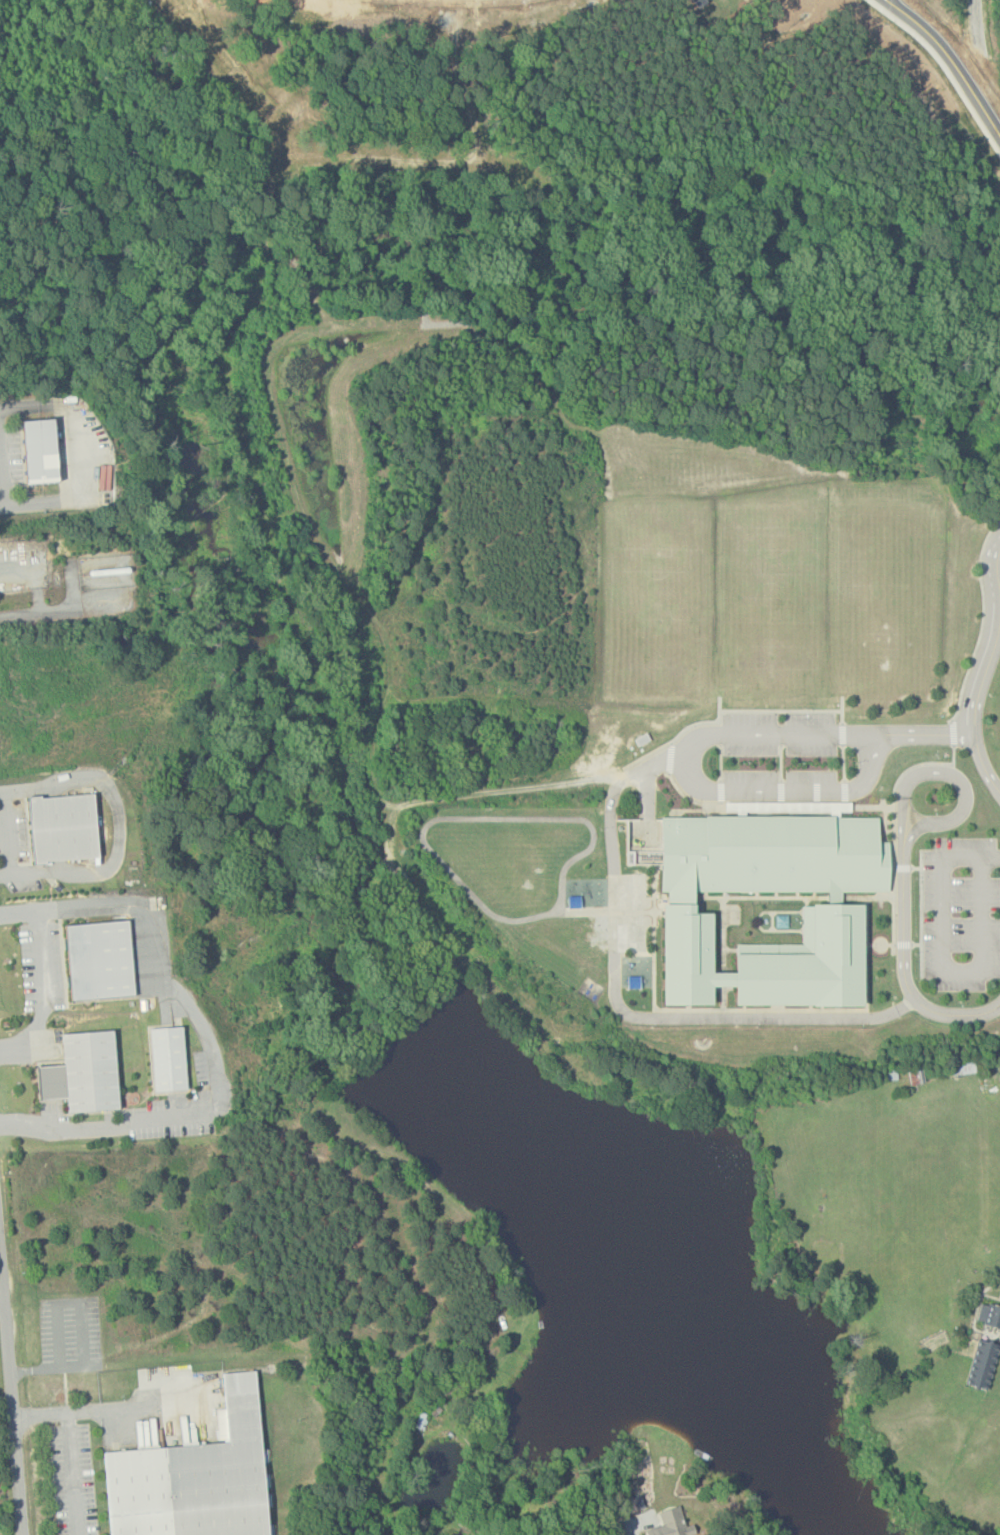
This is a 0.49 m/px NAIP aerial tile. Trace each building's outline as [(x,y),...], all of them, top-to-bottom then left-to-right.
[(10,401),(15,464),(48,461),(43,399),(10,401)] [(24,420),(27,482),(59,480),(56,418),(24,420)] [(13,775),(20,839),(33,838),(33,840),(86,834),(79,771),(28,777),(27,773),(13,775)] [(662,1005),(660,864),(624,864),(624,819),(877,816),(879,842),(888,842),(887,892),(863,891),(863,1007),(662,1005)] [(53,902),(58,979),(123,971),(116,897),(53,902)] [(136,1007),(142,1073),(177,1070),(171,1004),(136,1007)] [(50,1011),(52,1041),(22,1044),(25,1079),(54,1076),(56,1091),(107,1087),(100,1006),(50,1011)] [(186,1090),(184,1027),(151,1028),(154,1091),(186,1090)] [(978,1303),(975,1324),(999,1327),(999,1305),(978,1303)] [(999,1343),(977,1337),(965,1384),(986,1389),(999,1343)] [(258,1369),(270,1534),(113,1534),(106,1452),(229,1438),(224,1372),(258,1369)] [(623,1514),(644,1509),(641,1495),(620,1500),(623,1514)] [(688,1524),(684,1525),(679,1505),(657,1510),(660,1525),(644,1528),(646,1534),(691,1534),(688,1524)]
